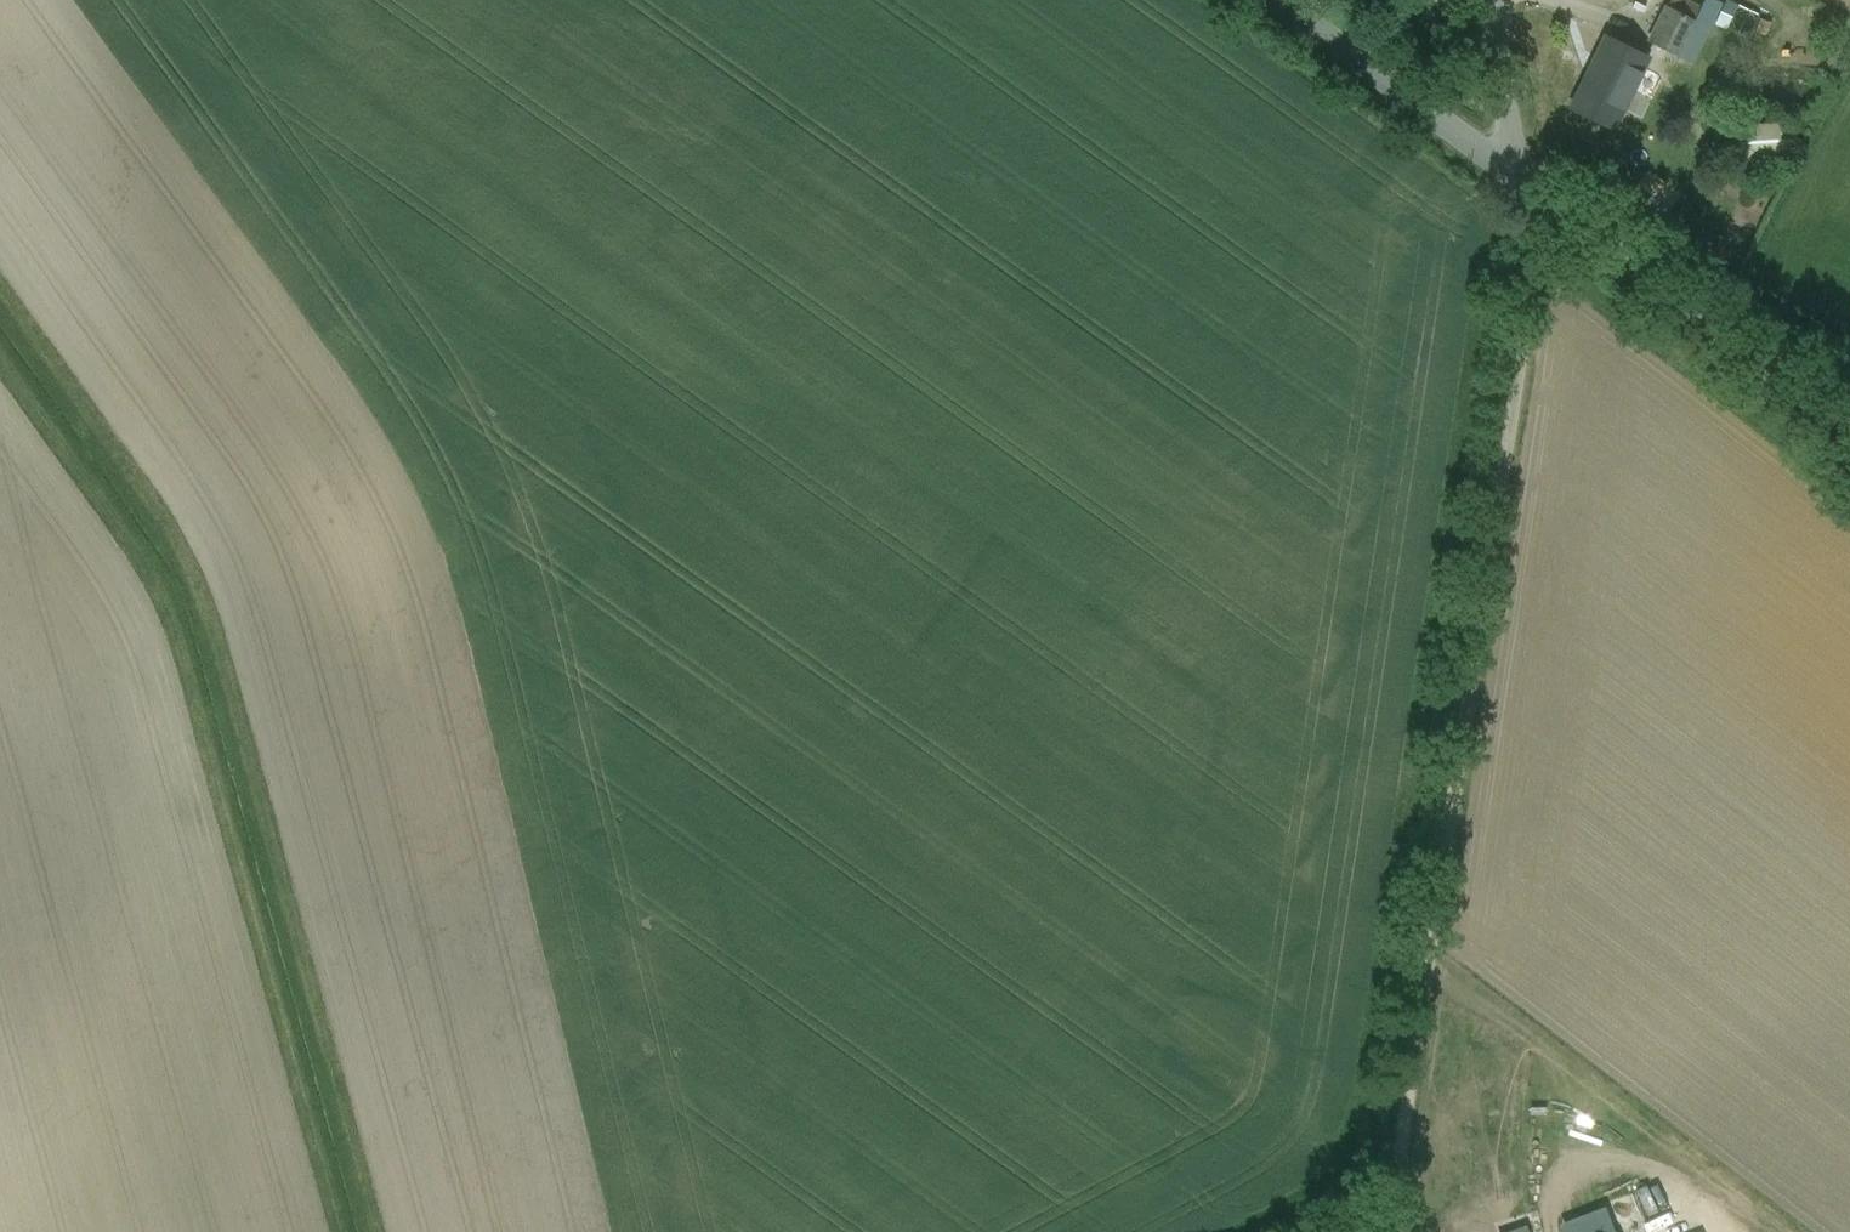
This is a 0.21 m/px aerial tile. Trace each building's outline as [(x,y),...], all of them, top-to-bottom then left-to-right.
[(1696,20),(1670,4),(1651,36),(1677,51),(1696,20)] [(1722,32),(1758,33),(1759,6),(1722,5),(1722,32)] [(1608,32),(1569,95),(1606,118),(1646,55),(1608,32)] [(1746,121),(1745,155),(1781,155),(1782,121),(1746,121)]
